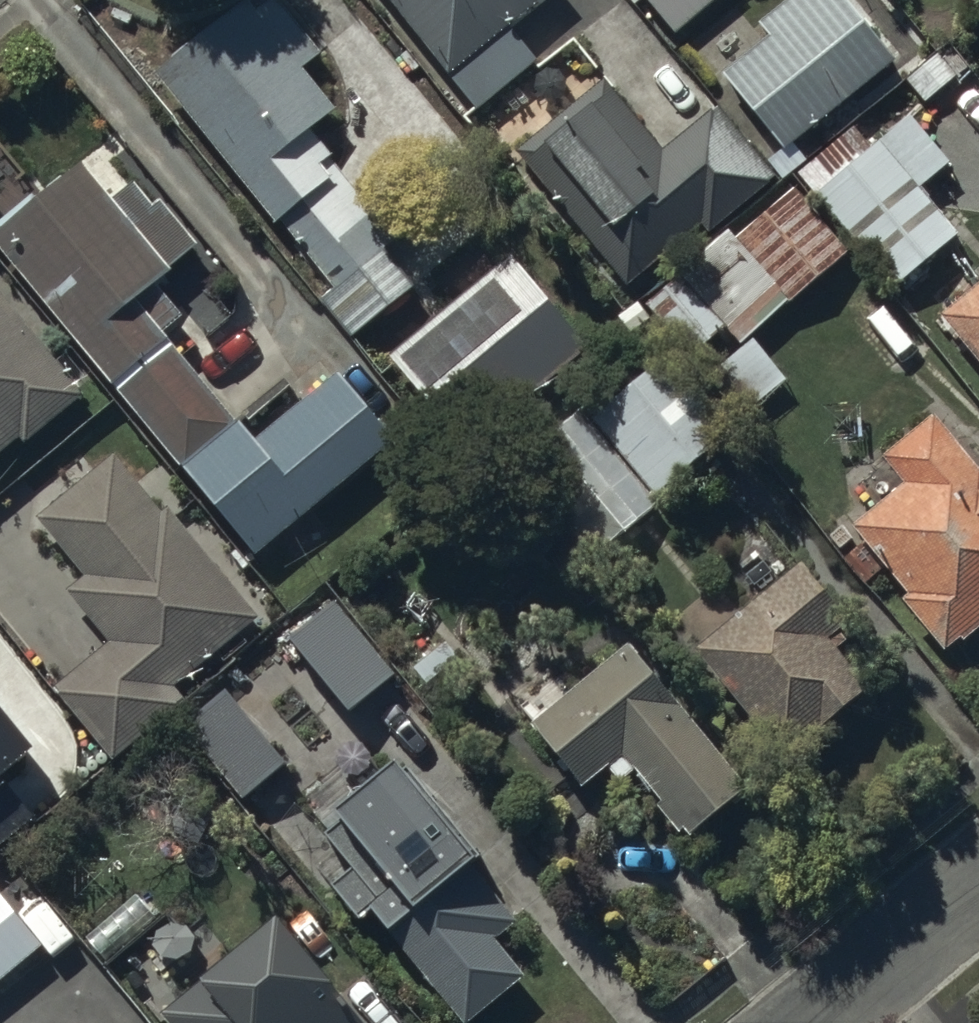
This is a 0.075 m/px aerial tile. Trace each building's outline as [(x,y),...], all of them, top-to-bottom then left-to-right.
[(152,73),(272,220),(277,216),(333,285),(317,299),(344,332),(408,281),(380,246),(392,236),(303,127),(327,107),(295,68),(320,48),(281,0),(265,0),(257,6),(252,0),(242,0),(152,73)] [(473,111),(533,64),(504,27),(538,0),(386,0),(473,111)] [(672,31),(710,0),(646,0),(672,31)] [(892,56),(864,22),(882,8),(875,0),(786,0),(759,22),(769,35),(721,74),(781,147),(892,56)] [(773,174),(714,106),(662,150),(601,79),(515,152),(628,282),(697,223),(705,232),(773,174)] [(853,125),(795,173),(890,286),(955,232),(914,184),(944,159),(905,113),(869,143),(853,125)] [(0,226),(0,250),(253,551),(387,440),(331,374),(251,441),(158,331),(177,316),(149,283),(169,267),(166,263),(193,241),(158,200),(147,209),(129,186),(112,200),(78,161),(0,226)] [(845,247),(789,186),(733,237),(724,228),(642,303),(690,355),(721,327),(735,342),(783,298),(786,301),(845,247)] [(507,253),(384,354),(460,446),(583,345),(507,253)] [(939,314),(978,362),(978,281),(939,314)] [(20,431),(23,435),(76,392),(0,299),(0,448),(20,431)] [(750,336),(703,374),(736,414),(783,377),(750,336)] [(512,456),(588,553),(654,502),(651,497),(734,433),(670,351),(586,416),(577,405),(512,456)] [(849,525),(903,590),(895,597),(939,649),(954,637),(958,641),(978,623),(978,464),(974,467),(928,412),(879,454),(902,481),(849,525)] [(112,452),(34,516),(80,571),(62,586),(107,640),(49,688),(108,759),(182,698),(170,684),(255,614),(165,505),(159,509),(112,452)] [(798,561),(690,646),(777,755),(864,686),(822,634),(843,618),(798,561)] [(628,641),(528,720),(578,783),(602,764),(613,778),(625,769),(677,834),(742,783),(628,641)] [(315,862),(453,1022),(466,1022),(524,974),(491,937),(511,920),(400,790),(315,862)] [(39,942),(0,896),(0,975),(39,942)] [(158,1014),(166,1022),(362,1022),(269,911),(191,975),(197,982),(158,1014)]
